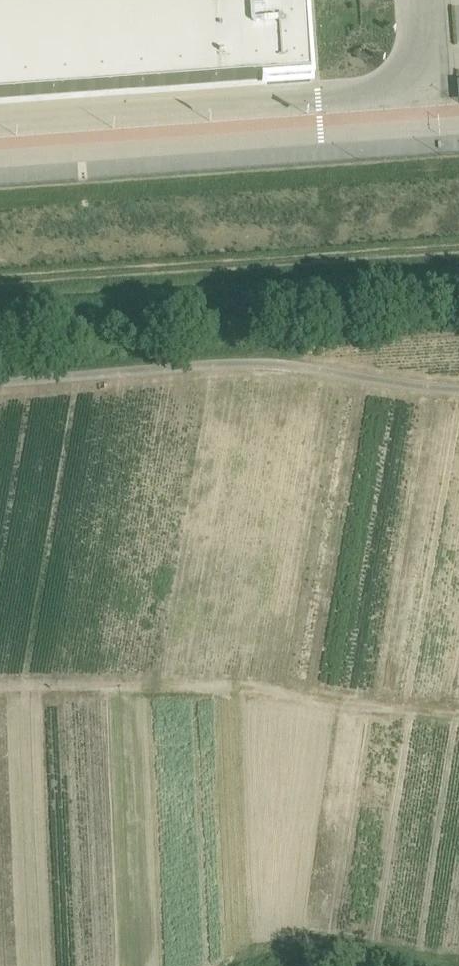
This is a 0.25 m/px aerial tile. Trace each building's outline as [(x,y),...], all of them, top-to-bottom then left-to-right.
[(261,85),(310,81),(310,76),(309,61),(305,0),(0,0),(0,103),(261,85)]
